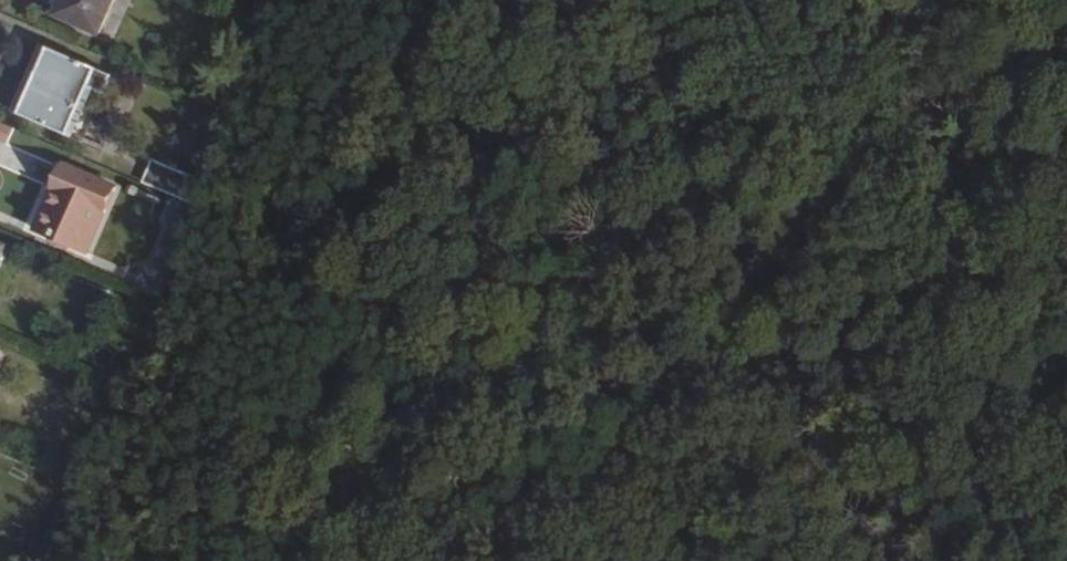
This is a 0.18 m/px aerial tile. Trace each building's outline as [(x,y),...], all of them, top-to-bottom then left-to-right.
[(57,14),(100,32),(114,0),(63,0),(57,14)] [(49,51),(20,114),(80,139),(89,117),(79,112),(97,71),(49,51)] [(11,125),(0,122),(0,139),(6,141),(11,125)] [(201,180),(155,159),(145,180),(192,201),(201,180)] [(87,251),(115,187),(65,164),(37,228),(87,251)]
